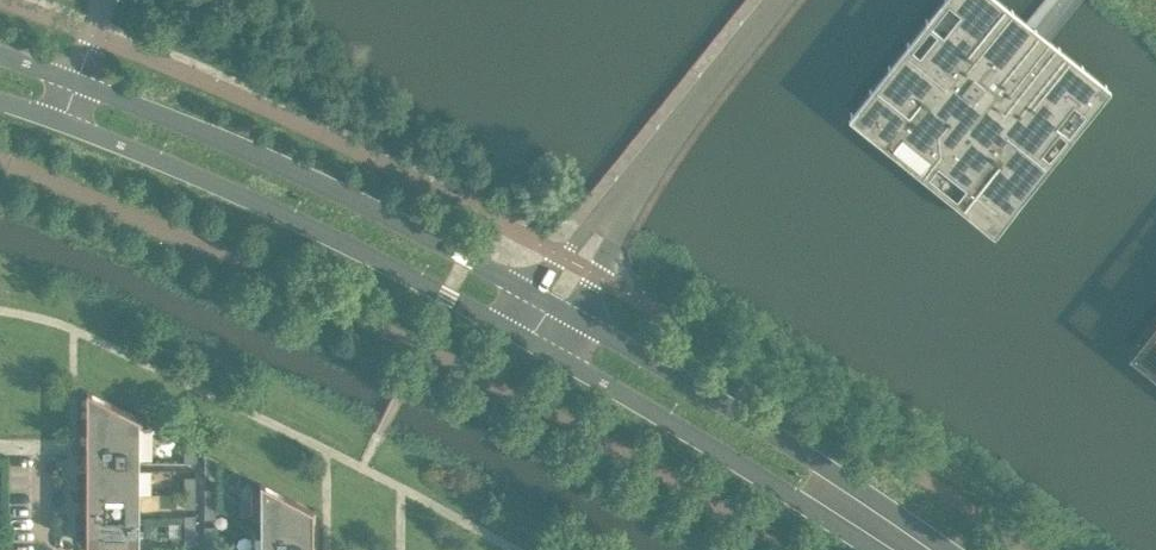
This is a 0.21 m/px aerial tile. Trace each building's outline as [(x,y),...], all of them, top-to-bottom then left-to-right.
[(1003,0),(939,0),(848,114),(993,230),(1109,85),(1003,0)] [(1133,351),(1155,369),(1155,323),(1133,351)] [(142,418),(86,389),(87,470),(139,469),(139,419),(141,420),(142,418)] [(184,443),(184,462),(195,462),(195,449),(184,443)] [(215,459),(204,453),(204,473),(215,473),(215,459)] [(139,469),(87,470),(87,495),(139,495),(139,469)] [(184,476),(184,492),(195,492),(195,476),(184,476)] [(260,481),(259,483),(260,483),(260,549),(313,549),(313,509),(260,481)] [(216,488),(204,488),(204,503),(216,503),(216,488)] [(195,492),(184,492),(184,507),(195,507),(195,492)] [(139,495),(87,495),(87,519),(139,519),(139,495)] [(216,503),(204,503),(204,518),(216,518),(216,503)] [(184,515),(184,519),(184,530),(195,530),(195,515),(184,515)] [(139,519),(87,519),(87,545),(140,545),(140,543),(139,543),(139,519)] [(215,525),(204,525),(204,540),(215,540),(215,525)] [(195,530),(184,530),(184,545),(195,545),(195,530)] [(204,540),(204,549),(216,549),(215,540),(204,540)]
